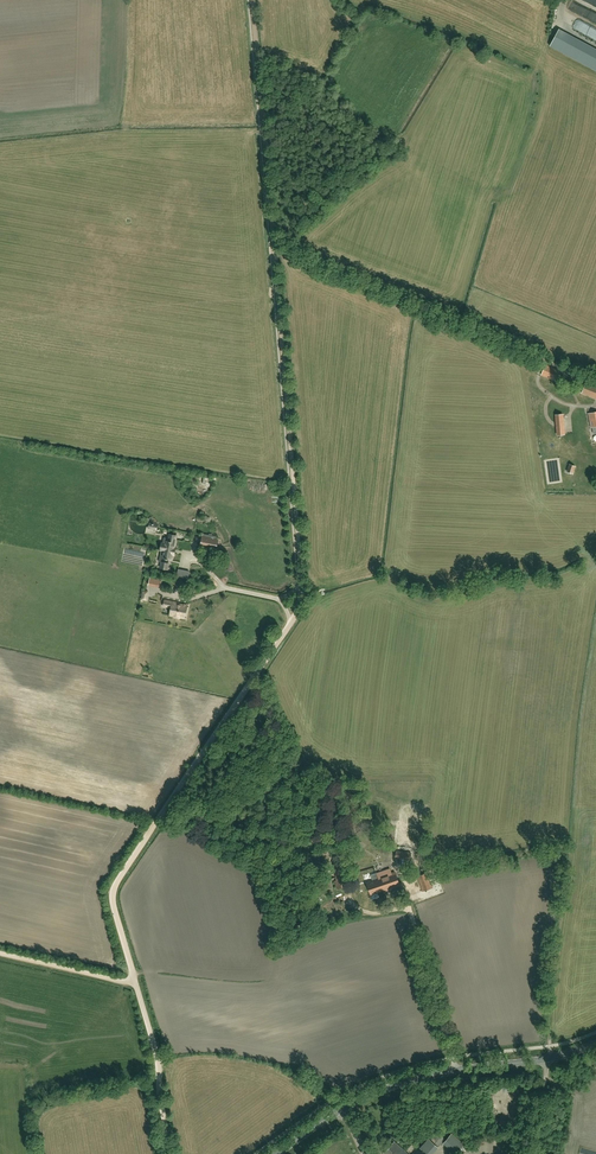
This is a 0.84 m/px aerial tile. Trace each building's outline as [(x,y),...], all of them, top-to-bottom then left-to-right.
[(558,30),(550,46),(595,71),(595,50),(558,30)] [(546,365),(541,374),(554,380),(559,370),(546,365)] [(586,383),(582,393),(595,398),(595,387),(586,383)] [(555,415),(557,434),(564,434),(562,414),(555,415)] [(157,530),(158,523),(153,522),(149,521),(148,528),(157,530)] [(174,539),(175,535),(169,534),(168,539),(164,538),(163,543),(162,543),(160,550),(161,550),(160,557),(163,558),(162,562),(160,568),(168,569),(169,563),(168,563),(169,559),(172,560),(176,540),(174,539)] [(207,538),(202,537),(200,545),(205,546),(212,547),(212,548),(217,549),(218,540),(216,540),(217,537),(209,535),(208,535),(207,538)] [(177,577),(188,579),(189,575),(190,575),(191,572),(189,572),(189,571),(178,569),(177,577)] [(161,581),(157,580),(150,578),(148,584),(160,586),(161,581)] [(186,610),(187,610),(187,609),(187,606),(178,604),(178,603),(165,600),(163,606),(171,607),(170,615),(174,616),(174,615),(179,616),(179,617),(185,618),(186,615),(186,614),(185,614),(186,610)] [(358,839),(356,842),(353,845),(357,848),(362,842),(359,840),(358,839)] [(410,860),(411,852),(396,851),(395,858),(410,860)] [(343,876),(345,876),(343,863),(334,864),(337,881),(335,882),(336,888),(345,887),(343,876)] [(371,895),(383,891),(400,885),(395,873),(367,883),(371,895)] [(423,891),(432,887),(427,873),(418,876),(423,891)] [(442,1145),(443,1143),(455,1153),(464,1144),(452,1133),(446,1140),(437,1132),(430,1140),(429,1138),(420,1148),(427,1153),(432,1153),(440,1144),(442,1145)] [(384,1153),(403,1153),(406,1152),(395,1141),(384,1153)]
